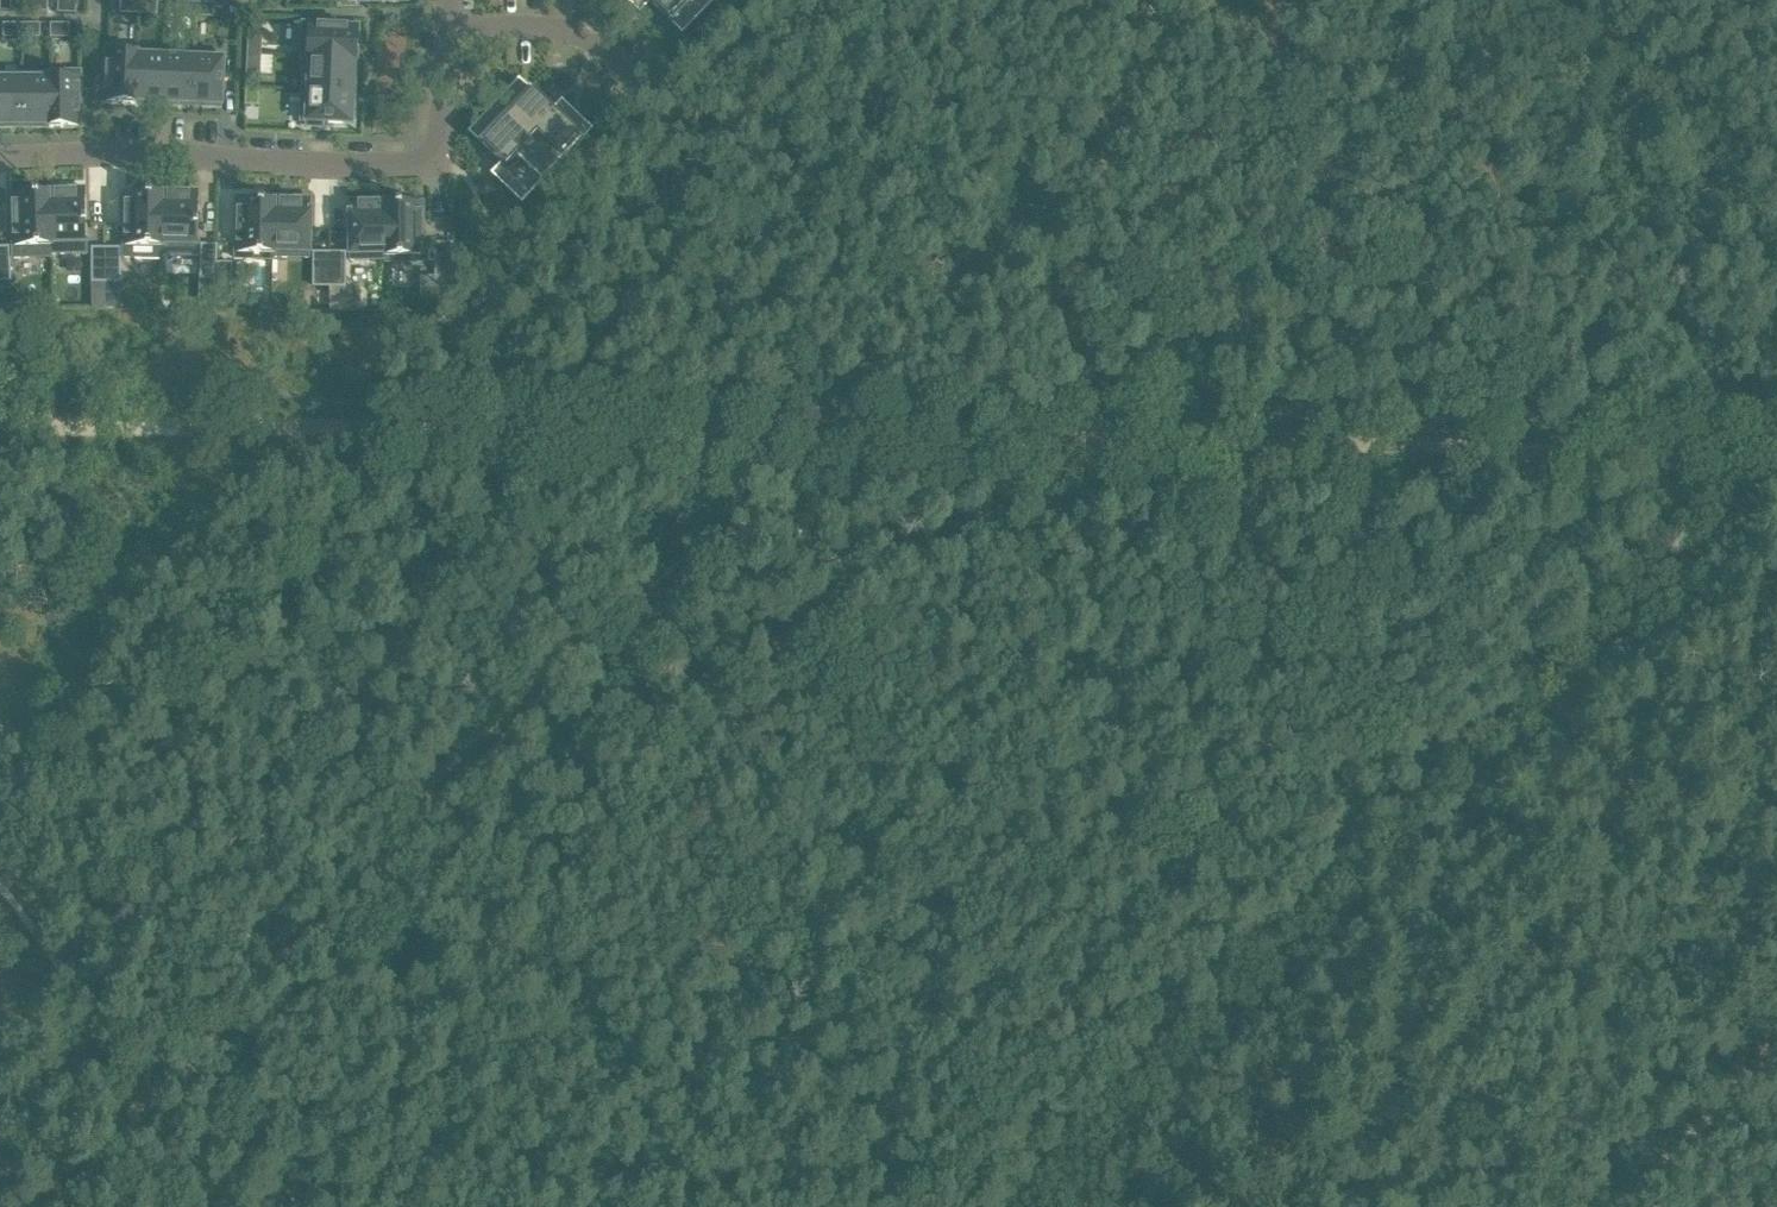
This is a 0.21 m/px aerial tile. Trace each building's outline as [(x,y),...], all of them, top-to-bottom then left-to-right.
[(30,0),(11,0),(10,11),(29,12),(30,0)] [(29,12),(48,13),(48,0),(30,0),(29,12)] [(58,13),(76,14),(77,0),(58,0),(58,13)] [(640,13),(650,2),(672,23),(688,6),(698,16),(713,0),(627,0),(640,13)] [(121,1),(121,14),(137,14),(139,14),(139,1),(138,1),(121,1)] [(139,1),(139,14),(157,15),(157,2),(139,1)] [(178,3),(178,16),(194,17),(196,17),(196,4),(194,4),(178,3)] [(196,4),(196,17),(214,18),(215,4),(196,4)] [(303,57),(303,58),(357,61),(359,25),(308,23),(306,57),(303,57)] [(22,38),(22,24),(3,24),(3,38),(22,38)] [(22,24),(22,38),(40,38),(40,24),(22,24)] [(69,24),(50,24),(50,38),(69,38),(69,24)] [(247,56),(261,56),(262,38),(248,37),(247,56)] [(107,46),(105,103),(135,104),(137,48),(107,46)] [(137,48),(135,104),(136,104),(136,102),(163,103),(166,52),(138,51),(138,48),(137,48)] [(166,52),(163,103),(164,103),(192,104),(194,53),(166,52)] [(194,53),(192,104),(222,105),(224,54),(194,53)] [(261,75),(261,56),(247,56),(246,75),(261,75)] [(303,58),(302,90),(356,92),(357,61),(303,58)] [(80,74),(51,74),(51,77),(51,129),(79,130),(80,74)] [(0,76),(0,129),(12,129),(12,127),(22,127),(23,76),(0,76)] [(33,129),(51,129),(51,77),(50,77),(23,76),(22,127),(33,127),(33,129)] [(259,107),(260,88),(245,88),(244,106),(259,107)] [(302,90),(300,122),(304,122),(304,126),(327,127),(327,123),(354,125),(356,92),(302,90)] [(495,125),(479,142),(501,163),(490,174),(500,183),(510,172),(532,193),(583,140),(561,119),(571,108),(562,99),(551,110),(530,90),(513,106),(502,96),(484,115),(495,125)] [(84,193),(60,194),(60,198),(47,198),(49,255),(85,253),(84,193)] [(198,196),(174,196),(174,199),(161,199),(160,256),(196,256),(198,196)] [(49,255),(47,198),(11,199),(13,260),(47,258),(47,255),(49,255)] [(160,256),(161,199),(125,198),(124,259),(158,259),(158,255),(160,256)] [(310,200),(286,199),(286,203),(274,202),(272,259),(309,260),(310,200)] [(374,199),(350,200),(351,260),(386,259),(386,262),(387,262),(386,203),(374,203),(374,199)] [(272,259),(274,202),(237,202),(236,262),(270,263),(270,259),(272,259)] [(422,202),(386,203),(387,262),(423,261),(422,202)] [(451,275),(450,243),(435,244),(436,275),(451,275)] [(201,280),(216,281),(216,265),(217,247),(202,246),(201,280)] [(8,249),(0,249),(0,283),(10,282),(8,249)] [(92,284),(106,284),(106,249),(92,249),(92,284)] [(106,249),(106,284),(120,283),(120,249),(106,249)] [(313,252),(313,284),(328,284),(328,253),(313,252)] [(328,284),(328,312),(354,312),(354,299),(345,298),(345,284),(343,284),(343,253),(328,253),(328,284)] [(216,281),(215,288),(231,289),(232,265),(216,265),(216,281)]
